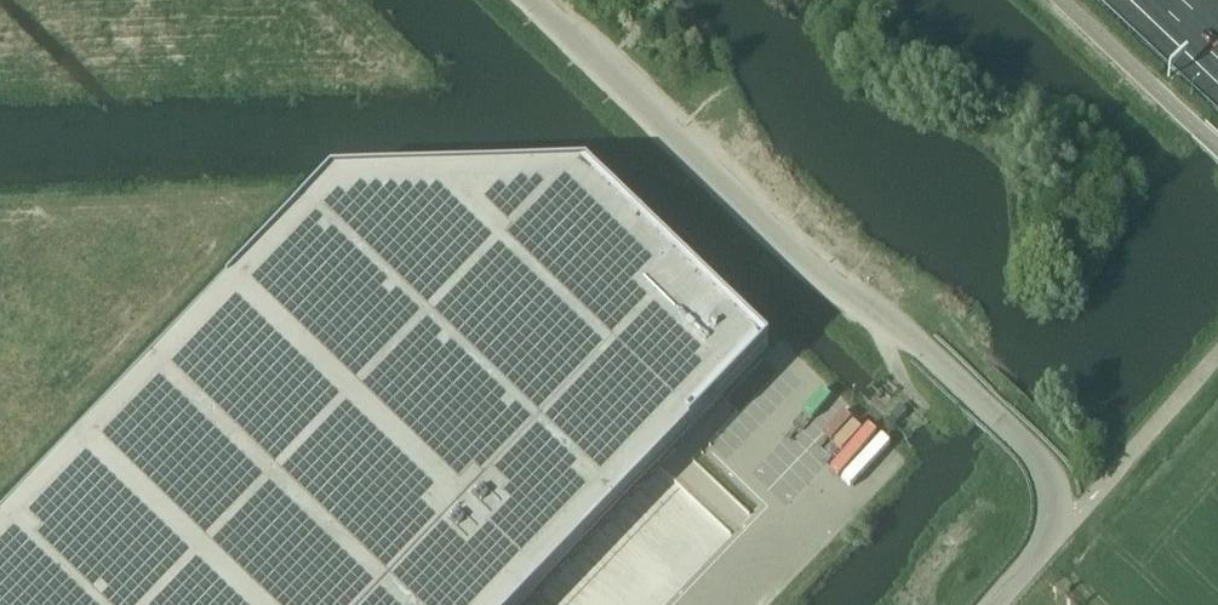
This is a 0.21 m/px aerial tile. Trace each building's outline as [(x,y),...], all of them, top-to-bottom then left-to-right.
[(0,530),(0,604),(527,604),(764,358),(579,180),(329,188),(0,530)] [(892,416),(891,417),(897,424),(907,415),(900,408),(899,409),(892,416)]
